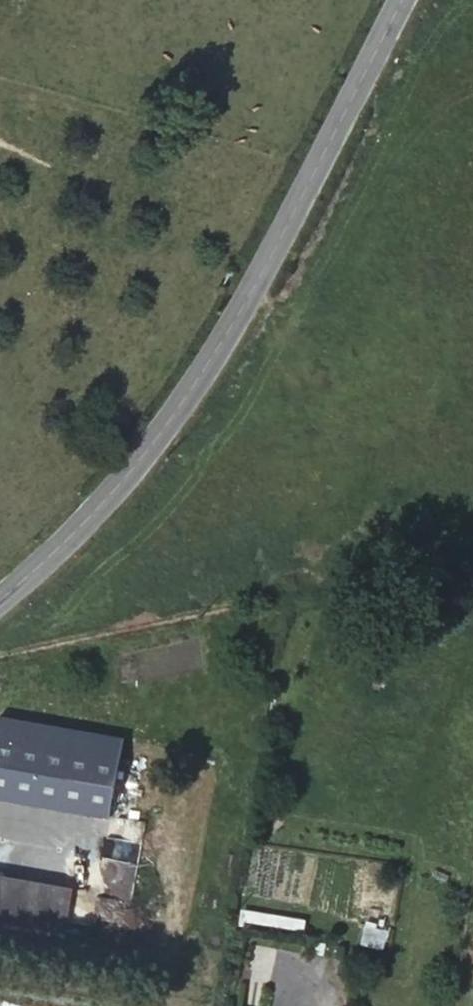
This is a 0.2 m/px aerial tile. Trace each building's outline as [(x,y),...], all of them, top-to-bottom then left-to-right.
[(105,803),(125,725),(9,696),(3,718),(0,732),(0,777),(105,803)] [(52,914),(61,875),(0,860),(0,901),(52,914)] [(99,898),(134,901),(137,864),(102,860),(99,898)]
